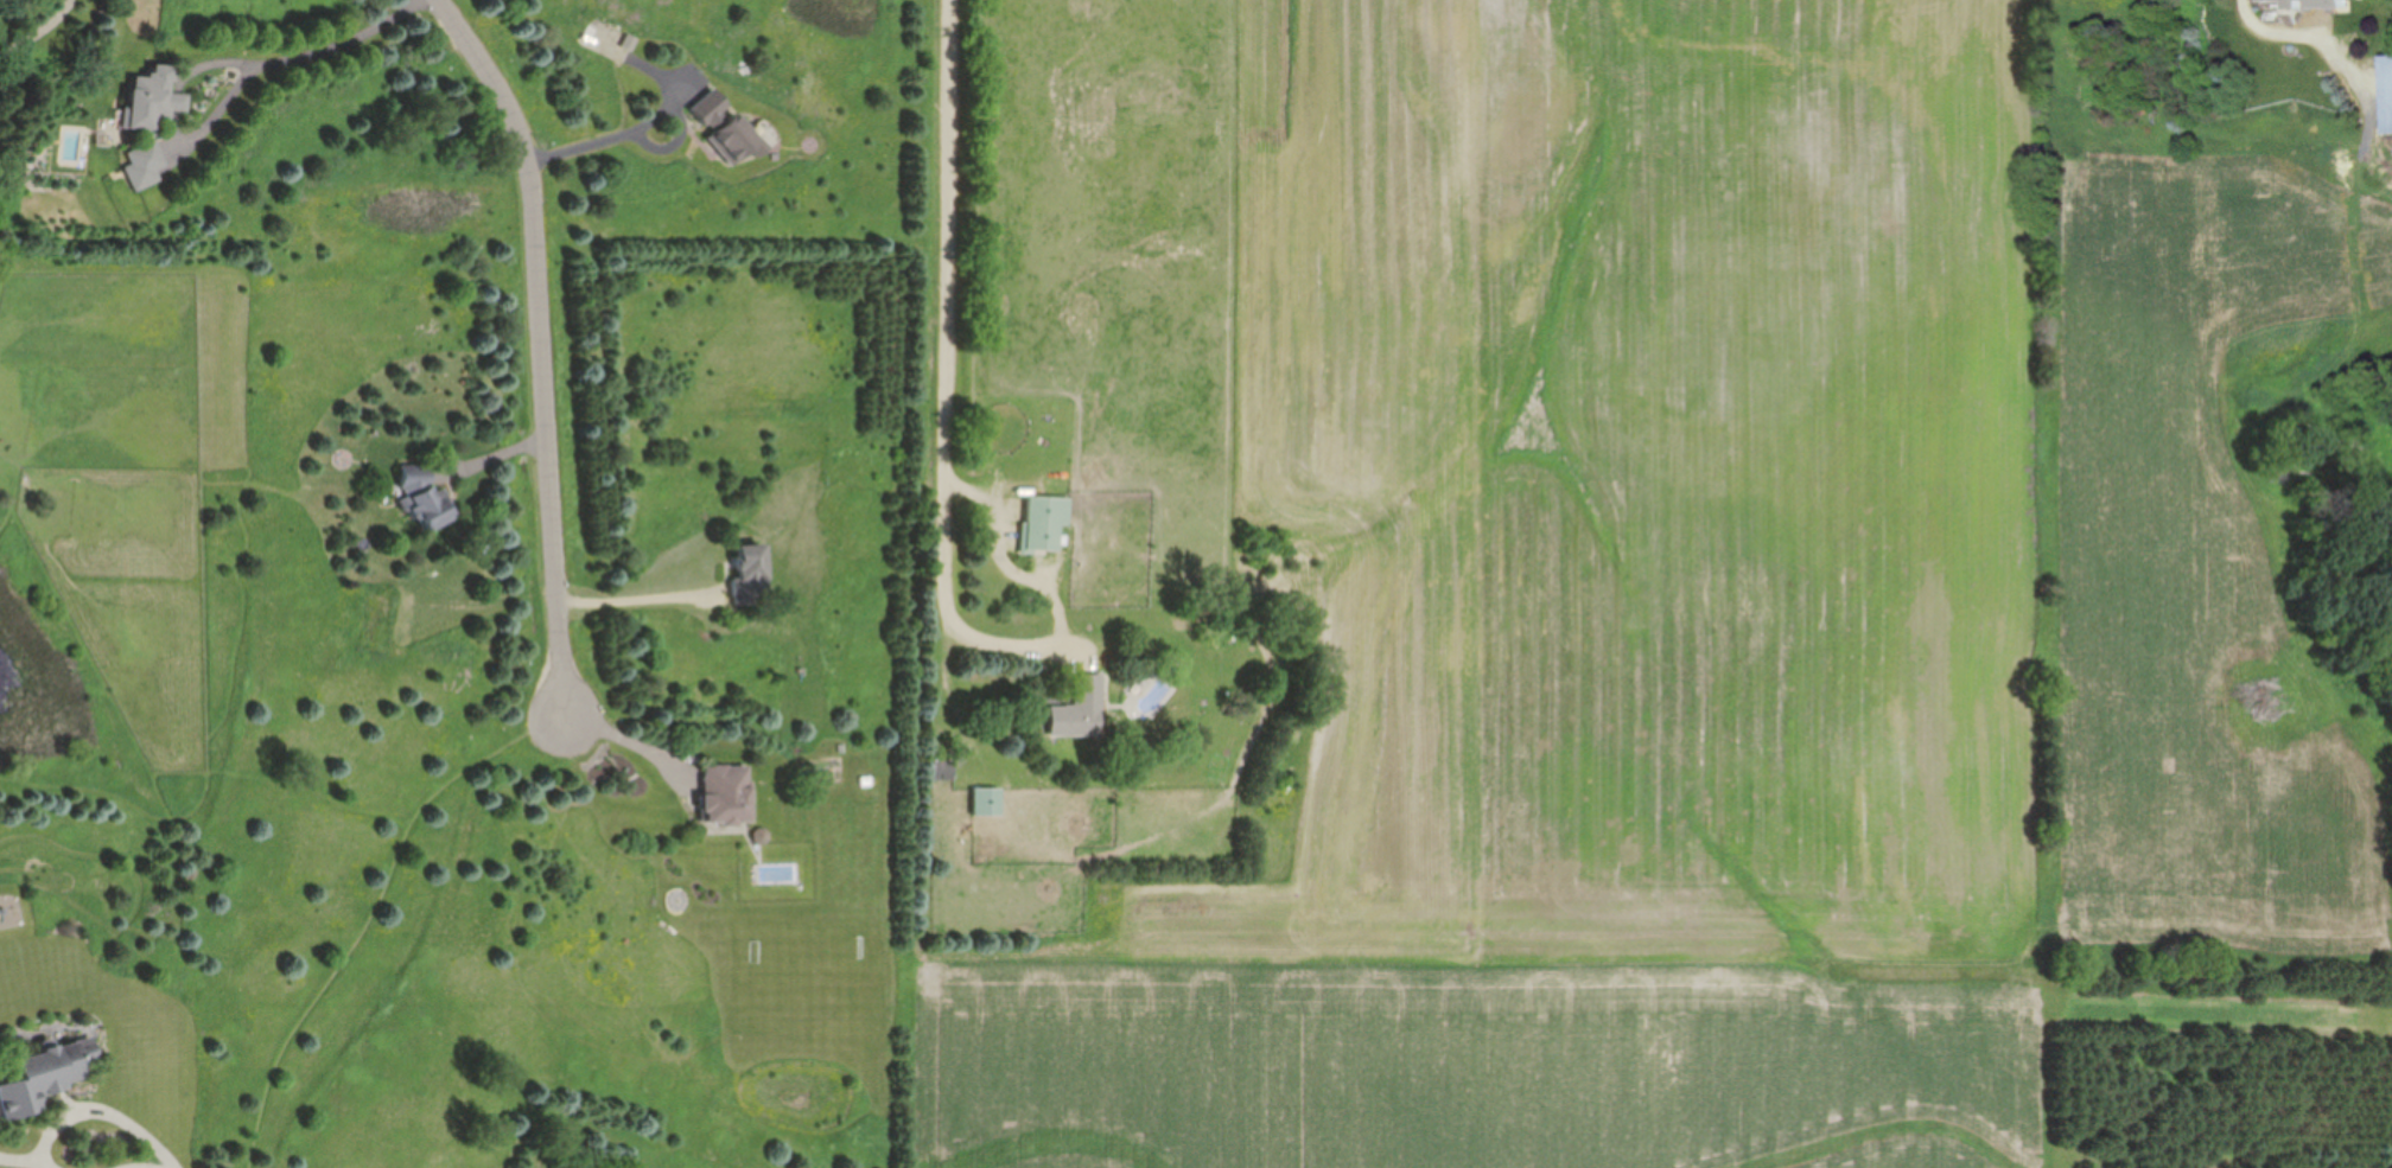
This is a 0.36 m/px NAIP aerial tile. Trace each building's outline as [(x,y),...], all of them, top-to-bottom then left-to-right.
[(2391,131),(2391,54),(2381,55),(2384,132),(2391,131)] [(186,94),(169,92),(171,65),(151,64),(150,77),(127,75),(123,128),(166,132),(168,110),(185,111),(186,94)] [(729,163),(746,149),(753,157),(763,149),(710,87),(683,110),(729,163)] [(156,170),(166,166),(155,140),(122,154),(138,190),(160,180),(156,170)] [(1053,552),(1054,524),(1065,524),(1066,497),(1022,495),(1019,550),(1053,552)] [(759,600),(759,544),(727,544),(727,600),(759,600)] [(1045,705),(1044,734),(1096,735),(1096,674),(1070,674),(1069,705),(1045,705)] [(741,765),(695,765),(695,822),(742,822),(741,765)] [(969,814),(997,814),(997,787),(969,787),(969,814)] [(46,1110),(42,1093),(92,1081),(87,1061),(100,1058),(94,1034),(45,1047),(46,1052),(17,1059),(22,1079),(0,1084),(0,1085),(8,1119),(46,1110)]
